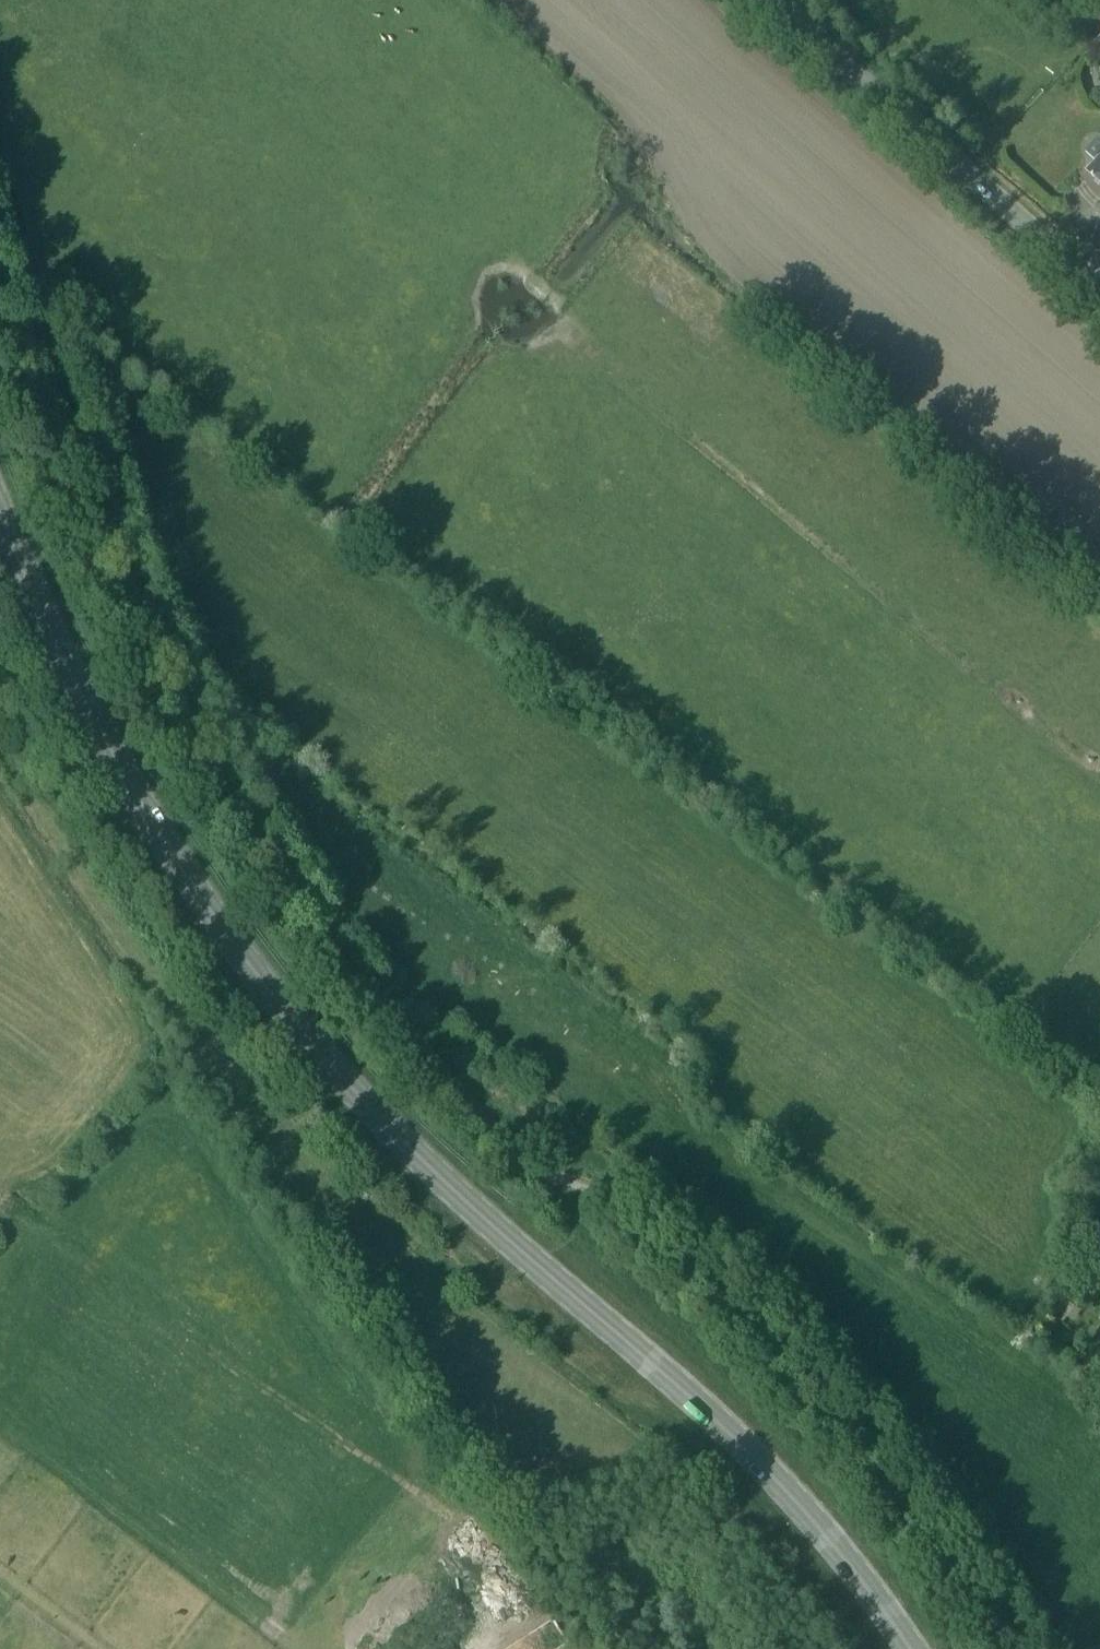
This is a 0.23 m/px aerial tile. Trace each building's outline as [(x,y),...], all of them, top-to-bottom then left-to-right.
[(1088,171),(1099,183),(1099,158),(1088,171)]
